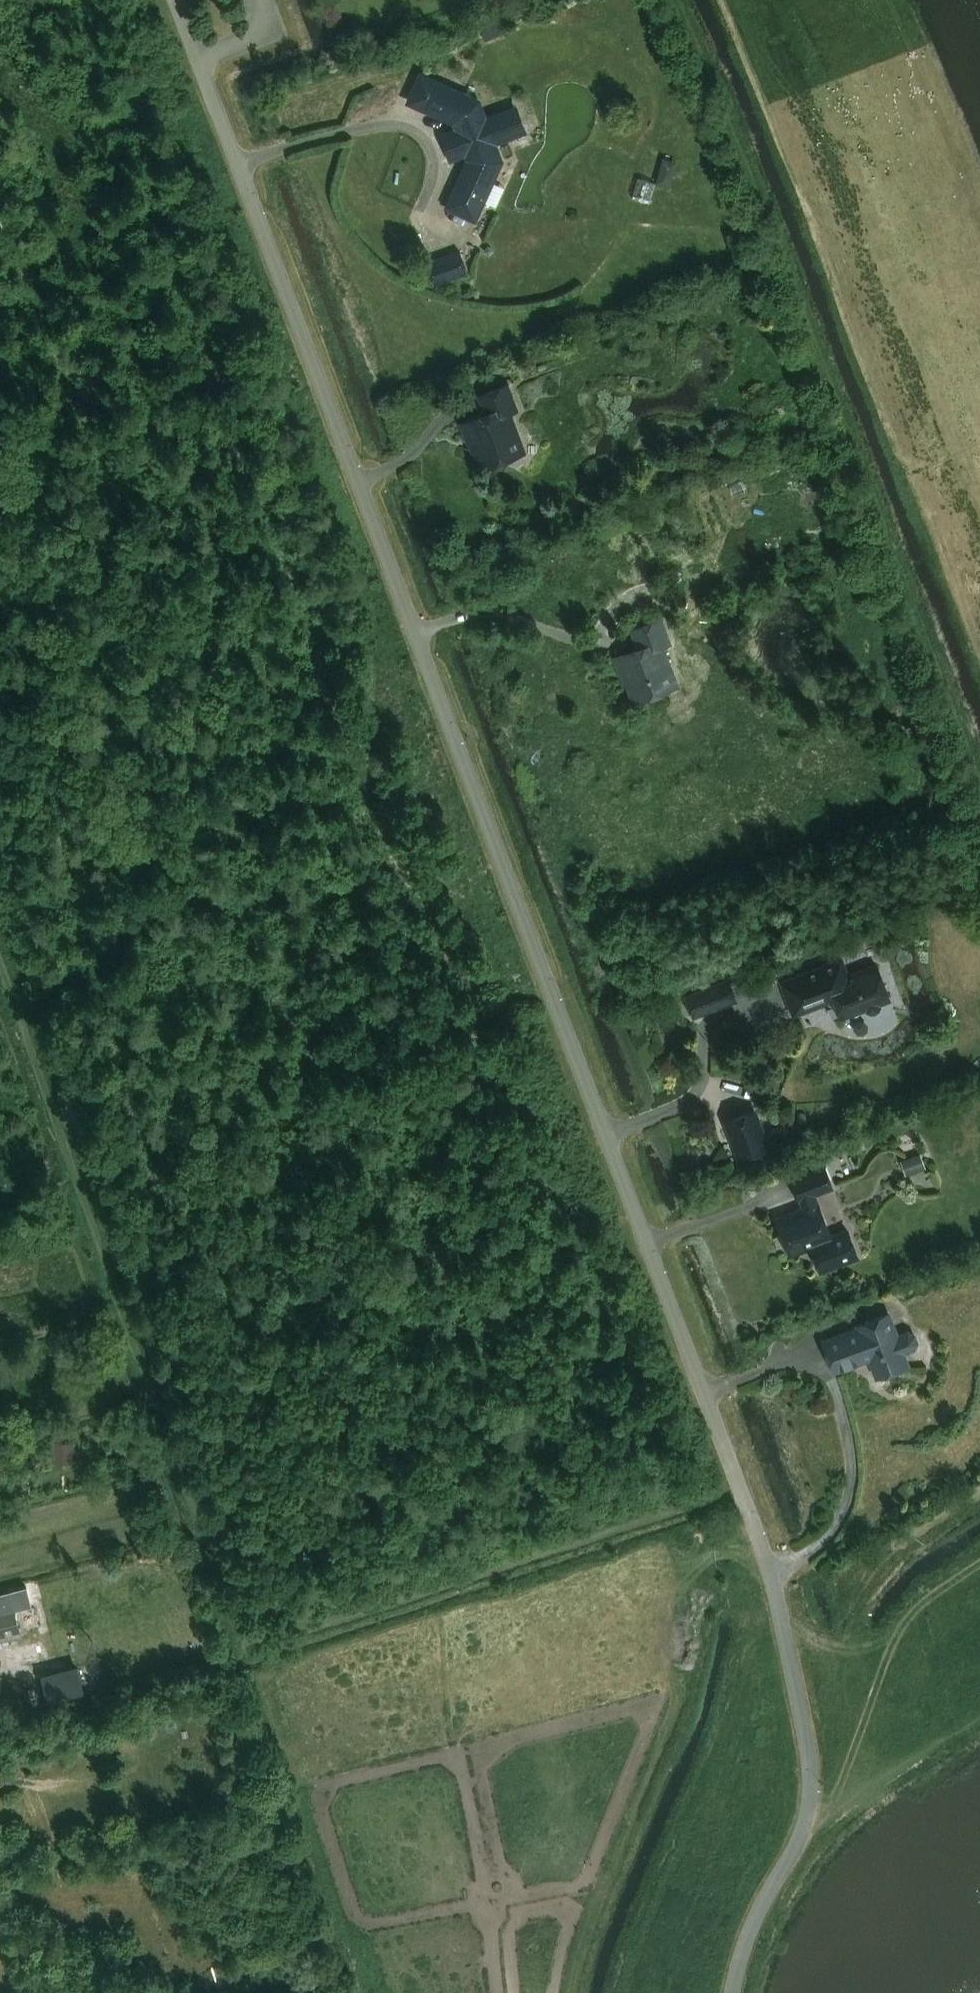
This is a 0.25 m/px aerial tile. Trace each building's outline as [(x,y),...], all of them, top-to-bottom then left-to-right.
[(452,195),(479,207),(501,160),(494,141),(512,135),(503,111),(485,118),(478,99),(441,83),(429,110),(454,122),(457,128),(447,132),(456,156),(465,152),(468,159),(452,195)] [(671,187),(675,174),(660,170),(656,183),(671,187)] [(434,285),(469,273),(460,249),(426,261),(434,285)] [(482,466),(522,451),(514,432),(509,434),(501,414),(516,409),(506,383),(479,394),(486,412),(461,422),(468,440),(471,439),(482,466)] [(632,627),(639,646),(614,656),(621,674),(625,673),(635,700),(675,685),(668,666),(662,668),(654,648),(669,642),(659,617),(632,627)] [(840,1015),(865,1006),(868,1009),(872,1011),(876,1009),(879,1005),(879,1001),(889,997),(877,964),(847,975),(841,959),(782,981),(794,1012),(829,999),(835,1002),(840,1015)] [(718,980),(683,993),(692,1017),(727,1004),(718,980)] [(739,1156),(767,1145),(753,1108),(725,1119),(739,1156)] [(920,1153),(901,1160),(907,1175),(926,1167),(920,1153)] [(828,1229),(814,1192),(832,1185),(824,1166),(791,1179),(798,1198),(799,1197),(802,1207),(776,1217),(789,1252),(808,1245),(816,1267),(853,1252),(842,1224),(828,1229)] [(834,1369),(870,1355),(877,1375),(907,1364),(902,1351),(914,1347),(917,1340),(914,1333),(908,1330),(896,1335),(887,1312),(858,1323),(859,1327),(823,1340),(834,1369)] [(56,1440),(54,1455),(74,1457),(75,1442),(56,1440)] [(13,1599),(15,1608),(33,1604),(28,1585),(0,1592),(0,1602),(13,1599)] [(0,1602),(0,1635),(1,1639),(21,1634),(15,1608),(13,1599),(0,1602)] [(80,1670),(44,1679),(48,1697),(84,1689),(80,1670)]
